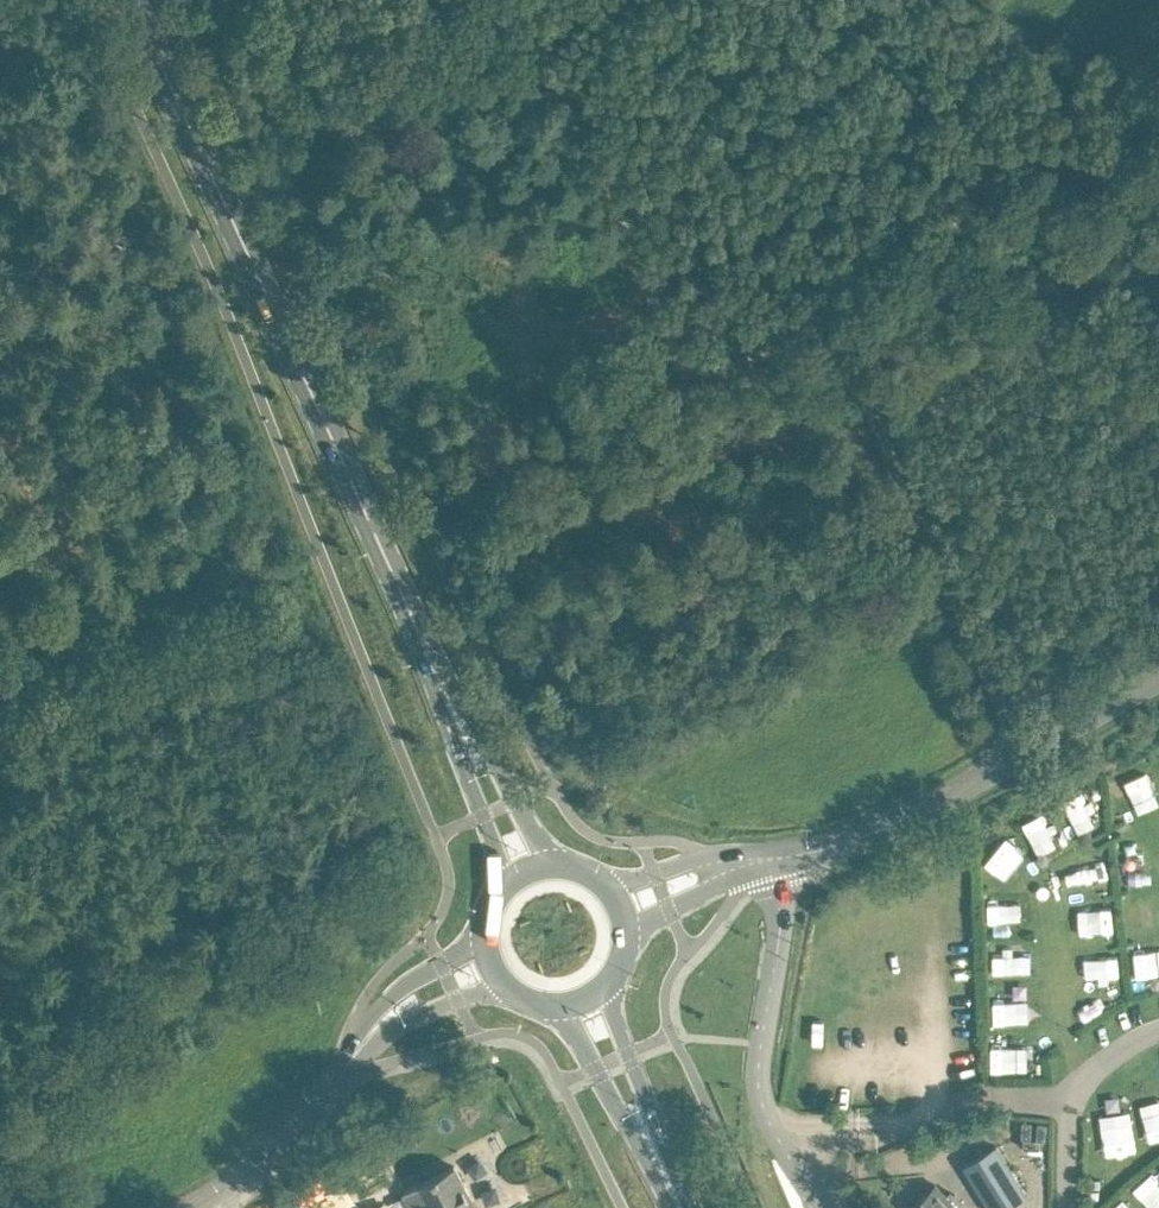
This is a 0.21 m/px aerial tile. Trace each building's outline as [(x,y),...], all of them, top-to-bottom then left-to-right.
[(964,1167),(990,1207),(1006,1207),(1029,1193),(998,1145),(964,1167)] [(455,1165),(419,1184),(402,1193),(410,1207),(477,1207),(455,1165)] [(327,1179),(303,1190),(308,1201),(332,1190),(327,1179)] [(910,1207),(969,1207),(954,1193),(949,1197),(936,1183),(910,1207)]
